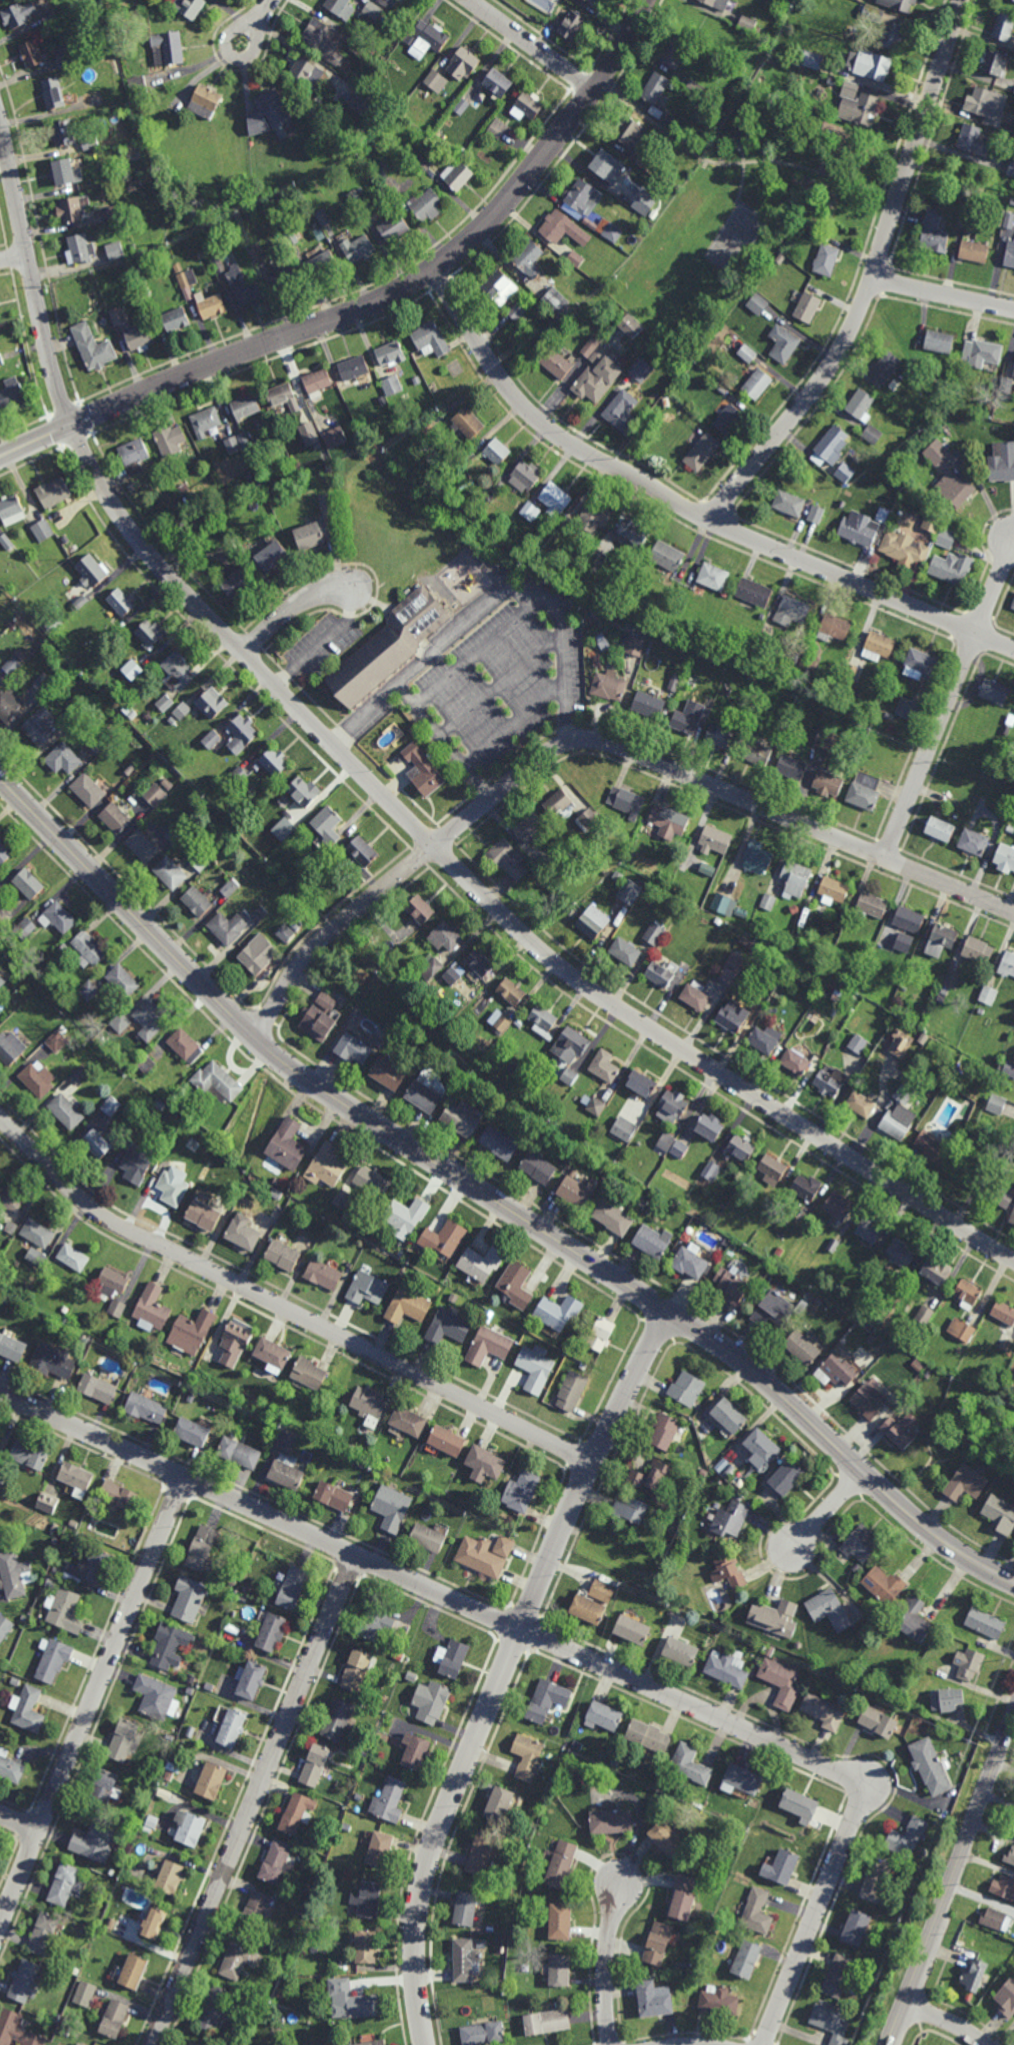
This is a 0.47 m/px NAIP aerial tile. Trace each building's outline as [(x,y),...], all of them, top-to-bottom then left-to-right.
[(5,18),(0,10),(0,4),(7,0),(19,0),(21,2),(23,7),(33,1),(38,11),(28,16),(30,20),(12,30),(9,24),(5,26),(2,20),(5,18)] [(172,6),(176,0),(206,0),(207,1),(194,21),(172,6)] [(323,4),(326,0),(354,0),(355,8),(357,9),(348,22),(323,4)] [(391,11),(398,0),(376,0),(376,1),(391,11)] [(701,1),(702,0),(730,0),(724,12),(701,1)] [(876,2),(877,0),(917,0),(916,4),(914,4),(913,9),(911,9),(909,13),(876,2)] [(381,21),(378,19),(373,26),(359,17),(368,3),(385,15),(381,21)] [(881,24),(860,18),(865,4),(885,10),(881,24)] [(45,24),(41,16),(53,9),(57,17),(45,24)] [(584,38),(579,35),(576,39),(567,33),(568,31),(560,26),(570,10),(587,21),(585,25),(589,28),(584,38)] [(1012,31),(1013,32),(1013,44),(992,37),(992,35),(990,34),(991,31),(993,32),(999,12),(1013,17),(1013,26),(1012,31)] [(758,36),(738,26),(743,15),(758,22),(756,26),(761,28),(758,36)] [(340,36),(344,29),(360,40),(356,47),(343,38),(336,50),(345,56),(338,67),(319,55),(320,54),(299,42),(314,17),(338,31),(336,34),(340,36)] [(430,24),(431,23),(435,26),(437,23),(445,30),(444,32),(454,39),(442,55),(437,51),(436,53),(432,50),(433,48),(432,47),(421,61),(409,52),(419,39),(412,33),(423,19),(430,24)] [(902,24),(901,25),(904,26),(902,35),(904,36),(902,41),(899,40),(896,50),(879,45),(887,20),(899,24),(900,23),(902,24)] [(185,63),(181,64),(181,66),(163,68),(163,71),(158,72),(158,67),(155,67),(152,47),(151,47),(149,35),(181,31),(185,63)] [(411,47),(404,42),(410,34),(417,39),(411,47)] [(677,71),(661,61),(675,37),(692,47),(677,71)] [(44,55),(46,54),(49,60),(46,62),(45,62),(46,65),(41,67),(40,64),(29,69),(28,67),(27,67),(24,62),(26,62),(25,59),(22,60),(19,53),(22,52),(19,47),(36,39),(44,55)] [(347,47),(359,55),(364,48),(351,40),(347,47)] [(60,69),(53,48),(66,43),(74,64),(60,69)] [(476,50),(473,54),(483,61),(469,79),(465,76),(461,82),(456,78),(453,81),(450,78),(453,75),(447,70),(453,62),(451,61),(463,46),(465,47),(468,43),(476,50)] [(893,60),(888,74),(887,74),(884,83),(880,82),(880,83),(874,81),(875,79),(866,76),(866,78),(853,74),(854,71),(850,70),(850,68),(846,67),(852,51),(859,53),(861,48),(874,53),(893,60)] [(820,71),(801,65),(806,50),(825,56),(820,71)] [(1011,57),(1010,63),(1008,63),(1007,70),(1008,70),(1005,79),(981,72),(982,69),(980,68),(981,65),(983,66),(984,63),(980,62),(982,56),(984,57),(985,52),(987,52),(988,50),(1011,57)] [(325,72),(320,81),(318,80),(312,89),(288,74),(292,67),(289,65),(292,59),(296,62),(300,56),(325,72)] [(507,101),(483,83),(494,68),(518,86),(507,101)] [(439,94),(424,82),(435,69),(450,81),(439,94)] [(656,106),(640,97),(656,71),(671,80),(656,106)] [(131,97),(127,79),(144,75),(148,93),(131,97)] [(47,110),(42,92),(45,91),(42,80),(59,76),(67,105),(47,110)] [(835,86),(827,84),(829,76),(838,79),(835,86)] [(701,96),(687,86),(692,78),(707,88),(701,96)] [(860,84),(855,101),(840,97),(842,90),(845,80),(857,84),(858,83),(860,84)] [(206,86),(208,83),(217,88),(216,91),(224,96),(222,98),(223,99),(221,102),(220,102),(210,120),(187,108),(200,83),(206,86)] [(986,117),(968,111),(976,86),(994,91),(986,117)] [(250,136),(248,116),(260,110),(254,99),(276,87),(285,104),(264,115),(271,130),(250,136)] [(370,120),(350,105),(360,90),(381,106),(370,120)] [(541,98),(539,102),(544,105),(533,121),(527,117),(528,116),(515,107),(525,92),(530,96),(533,92),(541,98)] [(875,112),(877,113),(872,128),(866,127),(867,125),(860,123),(859,125),(855,123),(855,122),(853,121),(858,103),(857,102),(858,98),(860,99),(862,92),(879,98),(875,112)] [(461,117),(452,109),(462,97),(471,105),(461,117)] [(673,130),(661,121),(666,113),(679,121),(673,130)] [(637,123),(638,121),(641,123),(640,124),(645,128),(641,134),(646,138),(637,152),(635,150),(633,152),(613,138),(628,116),(637,123)] [(500,140),(487,131),(497,118),(510,127),(500,140)] [(65,146),(65,145),(57,148),(53,132),(54,132),(52,124),(71,119),(77,143),(65,146)] [(988,158),(956,148),(965,120),(974,123),(973,125),(982,128),(980,133),(995,138),(988,158)] [(83,151),(80,139),(97,135),(100,146),(83,151)] [(121,157),(119,149),(126,147),(128,156),(121,157)] [(613,186),(605,181),(604,182),(588,169),(603,149),(625,165),(620,171),(622,173),(613,186)] [(424,174),(412,163),(420,154),(432,166),(424,174)] [(647,173),(634,165),(640,156),(653,164),(647,173)] [(77,184),(72,185),(72,186),(67,187),(66,185),(57,187),(56,180),(52,181),(50,169),(54,169),(52,162),(72,158),(77,184)] [(381,181),(372,170),(384,160),(393,171),(381,181)] [(476,174),(459,193),(441,176),(453,163),(458,167),(462,162),(476,174)] [(604,195),(592,211),(590,210),(587,212),(589,213),(586,216),(584,214),(579,211),(577,213),(563,202),(567,197),(560,192),(565,186),(571,191),(581,178),(604,195)] [(365,192),(359,195),(364,204),(355,209),(347,195),(356,190),(357,191),(362,187),(365,192)] [(445,204),(440,209),(443,213),(434,221),(431,218),(424,223),(421,220),(420,220),(417,216),(418,216),(407,203),(416,196),(419,199),(432,188),(445,204)] [(646,218),(631,207),(644,189),(659,200),(646,218)] [(84,221),(64,225),(63,218),(58,219),(56,207),(60,206),(59,200),(80,196),(84,221)] [(110,221),(107,207),(122,204),(124,218),(110,221)] [(943,219),(941,219),(938,232),(951,234),(948,247),(949,247),(948,251),(947,251),(946,255),(930,252),(930,250),(920,248),(928,208),(942,211),(942,216),(944,216),(943,219)] [(323,228),(315,215),(324,209),(332,222),(323,228)] [(592,238),(584,248),(566,234),(556,246),(538,232),(546,221),(545,220),(549,214),(551,215),(556,209),(592,238)] [(1005,217),(997,216),(998,209),(1006,210),(1005,217)] [(412,230),(388,245),(375,224),(381,220),(383,223),(401,212),(412,230)] [(1007,212),(1013,214),(1013,225),(1013,231),(1004,229),(1007,212)] [(1002,228),(996,226),(997,218),(1004,219),(1002,228)] [(615,245),(600,235),(610,222),(624,232),(615,245)] [(291,247),(283,233),(292,228),(300,241),(291,247)] [(821,242),(812,239),(816,230),(824,233),(821,242)] [(89,244),(94,242),(97,254),(92,255),(93,262),(83,264),(83,262),(69,265),(66,251),(69,250),(66,238),(86,232),(89,244)] [(377,251),(371,255),(372,257),(366,260),(365,258),(353,265),(340,245),(343,243),(341,241),(345,238),(347,241),(349,239),(352,244),(367,234),(377,251)] [(109,261),(105,245),(120,240),(125,256),(109,261)] [(544,253),(532,265),(541,274),(534,281),(507,256),(518,245),(522,249),(531,240),(544,253)] [(978,244),(979,242),(982,243),(982,245),(990,247),(990,249),(991,249),(990,253),(989,252),(986,265),(958,259),(963,240),(978,244)] [(1009,241),(1013,242),(1013,269),(1004,267),(1009,241)] [(832,278),(813,272),(822,243),(841,249),(832,278)] [(258,245),(260,244),(267,259),(255,265),(249,250),(254,247),(253,245),(257,244),(258,245)] [(198,259),(195,252),(203,248),(206,255),(198,259)] [(248,287),(258,282),(265,298),(241,308),(226,274),(231,272),(229,269),(217,275),(210,260),(224,254),(224,252),(231,249),(238,265),(248,287)] [(317,282),(306,263),(331,249),(341,268),(317,282)] [(578,270),(566,261),(573,251),(585,260),(578,270)] [(176,273),(172,265),(179,262),(183,270),(176,273)] [(287,269),(294,266),(302,282),(279,293),(274,282),(271,284),(269,279),(277,275),(273,267),(284,262),(287,269)] [(181,289),(176,275),(192,268),(198,283),(181,289)] [(520,289),(511,297),(527,313),(517,323),(482,288),(491,278),(488,275),(491,272),(494,275),(500,269),(520,289)] [(146,297),(143,290),(148,287),(151,295),(146,297)] [(563,321),(540,300),(553,287),(570,303),(563,310),(568,315),(563,321)] [(760,317),(745,305),(757,292),(771,304),(760,317)] [(810,326),(792,316),(805,292),(823,302),(810,326)] [(213,319),(212,318),(204,321),(197,304),(220,294),(228,313),(213,319)] [(114,326),(108,310),(123,305),(129,321),(114,326)] [(168,334),(161,315),(184,306),(191,325),(168,334)] [(633,342),(616,326),(628,314),(645,330),(633,342)] [(98,344),(111,339),(119,358),(105,364),(106,367),(98,371),(97,368),(90,371),(71,327),(87,320),(98,344)] [(450,351),(437,358),(434,351),(425,356),(422,351),(419,352),(409,333),(434,320),(450,351)] [(148,345),(150,349),(141,352),(139,348),(132,351),(128,343),(126,344),(123,336),(126,335),(125,333),(148,324),(155,342),(148,345)] [(785,365),(769,354),(777,344),(768,337),(777,324),(803,341),(785,365)] [(951,356),(924,350),(928,330),(956,336),(951,356)] [(734,343),(728,338),(732,333),(738,338),(734,343)] [(587,360),(579,353),(595,335),(603,342),(587,360)] [(401,346),(402,346),(408,360),(390,367),(389,364),(381,367),(375,351),(398,341),(401,346)] [(1004,347),(1003,353),(1002,353),(1000,363),(984,359),(982,369),(967,365),(968,363),(961,362),(962,357),(963,357),(966,342),(975,344),(975,341),(1004,347)] [(754,361),(752,360),(750,364),(737,354),(745,344),(759,355),(754,361)] [(659,359),(650,352),(656,345),(664,352),(659,359)] [(566,361),(567,359),(574,364),(561,380),(538,360),(549,346),(566,361)] [(883,385),(868,372),(888,349),(903,361),(883,385)] [(345,386),(337,364),(363,354),(370,372),(349,380),(350,384),(345,386)] [(608,359),(611,357),(625,368),(596,404),(586,396),(583,399),(569,388),(588,364),(593,368),(603,355),(608,359)] [(641,383),(628,371),(641,356),(655,368),(641,383)] [(757,401),(741,389),(758,366),(774,379),(757,401)] [(333,384),(309,394),(301,376),(313,371),(313,372),(326,367),(333,384)] [(388,396),(380,381),(396,373),(404,388),(388,396)] [(4,414),(0,405),(0,386),(3,384),(4,387),(6,386),(4,381),(16,375),(29,402),(4,414)] [(1010,394),(998,391),(1002,375),(1013,378),(1010,394)] [(415,385),(412,379),(419,376),(421,383),(415,385)] [(301,410),(292,414),(287,401),(272,407),(265,390),(289,381),(301,410)] [(626,435),(601,414),(623,386),(639,400),(630,412),(639,419),(626,435)] [(724,395),(717,390),(720,386),(727,391),(724,395)] [(866,423),(860,419),(859,421),(844,412),(859,387),(875,397),(866,412),(871,415),(866,423)] [(262,409),(242,417),(244,420),(238,422),(230,403),(236,400),(235,398),(241,396),(242,398),(255,393),(262,409)] [(728,436),(712,424),(729,402),(745,414),(728,436)] [(199,441),(189,416),(215,405),(223,425),(204,432),(207,438),(199,441)] [(470,440),(459,428),(455,431),(451,426),(455,422),(452,419),(468,405),(486,426),(470,440)] [(322,447),(315,450),(313,444),(306,446),(298,425),(312,419),(321,441),(320,441),(322,447)] [(424,437),(417,429),(429,420),(435,428),(424,437)] [(850,434),(845,440),(849,443),(840,453),(843,456),(834,467),(827,461),(821,467),(810,458),(816,451),(813,449),(831,428),(832,428),(836,423),(850,434)] [(874,446),(860,436),(869,423),(883,433),(874,446)] [(330,449),(322,433),(341,424),(348,441),(330,449)] [(187,441),(180,444),(182,451),(165,459),(153,432),(162,428),(163,430),(172,426),(173,428),(180,425),(187,441)] [(697,473),(682,460),(706,431),(722,444),(697,473)] [(243,452),(236,436),(245,432),(252,448),(243,452)] [(229,454),(224,440),(235,436),(240,450),(229,454)] [(505,443),(505,442),(508,445),(508,446),(513,450),(499,467),(487,457),(486,458),(483,455),(485,453),(484,452),(497,436),(505,443)] [(131,477),(118,448),(142,437),(151,456),(140,461),(144,471),(131,477)] [(943,443),(946,440),(952,447),(949,450),(951,452),(936,467),(922,452),(937,437),(943,443)] [(992,442),(1013,441),(1013,480),(1005,481),(1005,480),(990,481),(988,455),(993,455),(992,442)] [(466,463),(460,456),(470,447),(476,455),(466,463)] [(527,488),(523,492),(509,481),(513,477),(511,475),(524,459),(531,465),(533,462),(541,469),(538,472),(542,475),(530,490),(527,488)] [(845,484),(834,474),(845,461),(856,471),(845,484)] [(327,472),(326,464),(334,463),(334,471),(327,472)] [(960,477),(962,475),(977,488),(958,509),(930,483),(939,474),(944,470),(946,473),(950,469),(960,477)] [(247,481),(245,475),(250,472),(253,478),(247,481)] [(73,495),(51,508),(52,511),(50,512),(48,509),(46,511),(34,489),(46,482),(47,484),(62,476),(73,495)] [(496,497),(495,496),(493,498),(489,495),(491,493),(488,490),(499,478),(506,484),(496,497)] [(562,489),(563,488),(570,493),(568,494),(573,498),(561,514),(558,511),(553,518),(546,512),(550,507),(537,498),(551,480),(562,489)] [(800,518),(771,507),(779,488),(807,500),(800,518)] [(894,501),(888,499),(892,489),(898,492),(894,501)] [(5,526),(0,514),(0,501),(3,500),(2,498),(6,496),(7,498),(17,493),(25,511),(24,511),(26,517),(5,526)] [(333,513),(331,494),(319,495),(320,514),(333,513)] [(604,529),(598,526),(594,534),(576,525),(580,517),(580,516),(589,498),(613,511),(604,529)] [(541,511),(530,523),(519,514),(529,501),(541,511)] [(820,525),(807,520),(814,504),(826,509),(820,525)] [(884,524),(878,521),(884,508),(890,511),(884,524)] [(859,513),(860,512),(872,517),(871,519),(881,523),(871,548),(856,542),(856,544),(850,542),(851,540),(838,534),(845,516),(849,518),(852,511),(859,513)] [(937,534),(921,527),(927,511),(943,517),(937,534)] [(204,525),(201,520),(208,516),(211,521),(204,525)] [(570,536),(559,530),(566,516),(577,522),(570,536)] [(640,548),(630,541),(627,546),(613,537),(627,516),(651,531),(640,548)] [(40,543),(30,526),(46,517),(55,534),(40,543)] [(334,536),(326,539),(327,541),(302,550),(294,529),(319,520),(320,523),(328,520),(334,536)] [(951,550),(935,544),(944,520),(960,527),(951,550)] [(898,533),(899,530),(915,537),(914,540),(931,548),(924,565),(915,561),(913,566),(885,555),(885,553),(878,550),(887,529),(898,533)] [(268,573),(254,556),(270,544),(265,538),(270,534),(268,532),(271,530),(291,555),(268,573)] [(7,552),(0,541),(0,537),(6,533),(15,546),(7,552)] [(676,574),(648,558),(659,539),(687,554),(676,574)] [(598,570),(597,569),(594,572),(585,567),(588,562),(587,562),(596,548),(607,556),(598,570)] [(583,560),(578,556),(582,550),(588,553),(583,560)] [(101,563),(103,562),(111,571),(108,574),(109,575),(94,588),(91,584),(87,587),(81,580),(84,576),(75,566),(91,552),(101,563)] [(969,572),(968,571),(961,587),(927,572),(935,554),(955,563),(960,552),(975,558),(969,572)] [(726,598),(720,596),(721,593),(696,582),(705,561),(731,572),(723,591),(728,593),(726,598)] [(238,568),(240,567),(247,575),(248,575),(251,579),(250,580),(255,585),(234,602),(220,584),(226,579),(220,572),(233,562),(238,568)] [(766,609),(734,596),(742,576),(774,589),(766,609)] [(323,681),(388,627),(390,611),(421,585),(450,619),(419,645),(415,657),(349,712),(323,681)] [(122,621),(121,620),(118,622),(116,620),(119,617),(117,615),(119,613),(106,599),(119,587),(136,605),(123,617),(125,619),(122,621)] [(79,610),(78,609),(74,612),(70,608),(74,605),(73,604),(84,594),(89,601),(79,610)] [(803,625),(793,620),(790,628),(772,621),(784,594),(811,606),(803,625)] [(666,615),(660,612),(662,607),(668,610),(666,615)] [(845,642),(819,631),(827,612),(853,623),(845,642)] [(51,634),(45,627),(58,615),(64,622),(51,634)] [(154,625),(158,622),(168,632),(154,645),(156,647),(151,651),(149,649),(148,650),(143,645),(146,643),(135,632),(148,618),(154,625)] [(890,659),(880,656),(878,662),(861,656),(871,630),(897,641),(890,659)] [(642,657),(625,653),(629,635),(647,639),(642,657)] [(603,653),(598,643),(607,638),(612,648),(603,653)] [(929,680),(921,676),(919,680),(903,674),(906,666),(904,665),(911,647),(938,658),(929,680)] [(184,690),(185,690),(182,693),(176,687),(173,691),(164,681),(171,674),(162,665),(177,649),(188,659),(186,661),(194,669),(190,674),(195,679),(184,690)] [(796,665),(789,662),(793,652),(800,654),(796,665)] [(10,675),(3,667),(13,657),(21,665),(10,675)] [(132,681),(143,670),(132,659),(121,670),(132,681)] [(853,683),(842,678),(848,663),(859,668),(853,683)] [(617,678),(624,680),(628,681),(622,702),(610,699),(610,700),(589,695),(595,672),(606,675),(608,669),(618,672),(617,678)] [(677,693),(667,689),(673,673),(677,674),(678,670),(684,672),(677,693)] [(43,696),(32,685),(44,672),(55,683),(43,696)] [(753,683),(748,679),(752,673),(757,677),(753,683)] [(696,688),(694,687),(692,690),(689,689),(690,686),(686,685),(689,677),(698,680),(696,688)] [(992,680),(992,679),(998,681),(997,682),(1006,686),(1007,684),(1009,685),(1008,687),(1011,688),(1004,706),(978,696),(981,690),(979,689),(980,685),(982,686),(986,678),(992,680)] [(849,690),(843,688),(845,682),(851,684),(849,690)] [(115,698),(106,691),(112,685),(120,692),(115,698)] [(212,721),(203,711),(201,713),(198,710),(200,708),(195,703),(213,686),(230,704),(212,721)] [(10,727),(0,717),(0,692),(2,690),(5,692),(10,688),(19,698),(20,697),(25,702),(19,708),(24,714),(10,727)] [(659,721),(653,718),(652,720),(651,720),(650,723),(646,721),(647,718),(645,718),(646,716),(631,710),(638,690),(667,701),(659,721)] [(166,714),(165,712),(164,713),(156,705),(167,694),(175,702),(169,708),(171,710),(166,714)] [(912,722),(894,714),(901,698),(919,705),(912,722)] [(706,706),(693,738),(687,736),(688,735),(670,727),(677,710),(684,713),(690,699),(706,706)] [(192,709),(181,721),(173,713),(184,701),(192,709)] [(135,710),(137,708),(139,711),(137,713),(139,714),(137,716),(141,721),(135,726),(122,710),(129,703),(135,710)] [(59,726),(56,729),(52,724),(49,726),(54,731),(53,732),(56,735),(41,749),(20,728),(43,705),(57,719),(55,722),(59,726)] [(69,728),(61,719),(73,707),(81,716),(69,728)] [(892,721),(884,717),(886,712),(894,715),(892,721)] [(1010,713),(1013,715),(1013,724),(1013,727),(1010,726),(1007,736),(1005,735),(1008,726),(1006,725),(1010,713)] [(246,720),(249,717),(254,722),(251,725),(260,734),(238,756),(228,745),(231,742),(229,740),(232,738),(234,740),(236,737),(232,733),(230,735),(226,731),(228,729),(227,728),(240,714),(246,720)] [(728,751),(719,747),(719,749),(711,746),(711,744),(705,741),(712,724),(735,733),(728,751)] [(415,737),(409,730),(413,727),(419,734),(415,737)] [(827,734),(828,732),(840,737),(834,754),(807,743),(813,728),(827,734)] [(210,751),(201,742),(213,730),(222,738),(210,751)] [(766,767),(751,761),(750,763),(746,761),(747,759),(738,756),(746,738),(773,750),(766,767)] [(70,775),(62,768),(57,774),(44,760),(64,741),(84,761),(70,775)] [(427,755),(431,752),(437,760),(433,763),(447,782),(426,799),(407,775),(417,766),(413,761),(408,765),(399,754),(415,741),(427,755)] [(278,753),(281,750),(287,756),(284,759),(290,765),(276,779),(259,761),(273,747),(278,753)] [(801,782),(775,772),(782,754),(808,764),(801,782)] [(129,776),(125,771),(132,764),(136,769),(129,776)] [(240,786),(230,775),(240,766),(250,776),(240,786)] [(836,774),(840,776),(839,777),(845,780),(837,797),(830,794),(828,798),(817,794),(819,790),(811,786),(818,769),(825,772),(827,767),(837,771),(836,774)] [(95,782),(99,777),(104,782),(99,786),(107,794),(91,809),(70,786),(85,772),(95,782)] [(309,784),(312,781),(323,791),(319,795),(320,796),(307,810),(306,809),(303,812),(300,809),(302,807),(299,805),(301,804),(287,790),(295,782),(301,777),(309,784)] [(169,790),(161,783),(165,778),(173,785),(169,790)] [(154,808),(142,796),(155,782),(167,795),(154,808)] [(874,812),(865,809),(864,810),(860,808),(860,807),(845,801),(853,782),(881,793),(874,812)] [(620,789),(621,788),(645,798),(635,823),(628,820),(630,814),(613,807),(613,805),(606,802),(613,786),(620,789)] [(573,803),(572,804),(572,805),(570,807),(569,806),(553,819),(542,805),(551,797),(551,796),(554,793),(555,794),(562,788),(573,803)] [(122,833),(122,832),(118,836),(98,816),(113,802),(132,821),(124,829),(125,830),(122,833)] [(992,810),(987,807),(990,802),(995,805),(992,810)] [(663,809),(664,806),(690,818),(682,836),(676,833),(672,841),(658,834),(661,827),(646,820),(653,804),(663,809)] [(336,812),(339,814),(338,815),(344,820),(334,829),(343,837),(331,849),(329,847),(323,852),(314,843),(322,835),(310,823),(328,805),(336,812)] [(589,831),(578,818),(590,808),(601,820),(589,831)] [(527,844),(513,831),(533,811),(546,824),(527,844)] [(956,827),(949,844),(939,840),(938,843),(929,839),(931,836),(925,833),(928,825),(926,825),(928,820),(929,821),(931,816),(956,827)] [(282,843),(271,831),(286,817),(297,829),(282,843)] [(174,845),(164,836),(176,824),(185,833),(174,845)] [(725,855),(709,848),(708,850),(699,847),(700,844),(698,843),(706,824),(733,836),(725,855)] [(1009,825),(1013,828),(1013,833),(1013,835),(1006,831),(1009,825)] [(983,858),(974,855),(973,858),(971,857),(970,860),(966,858),(967,856),(963,854),(965,851),(957,847),(966,828),(991,839),(983,858)] [(146,866),(123,843),(138,829),(160,851),(146,866)] [(367,869),(346,849),(359,835),(381,855),(367,869)] [(529,872),(519,883),(502,867),(498,872),(483,858),(503,836),(519,851),(517,853),(524,859),(520,864),(529,872)] [(767,871),(764,870),(762,875),(751,870),(750,872),(747,871),(748,869),(742,867),(744,862),(740,860),(750,838),(764,844),(762,849),(774,854),(767,871)] [(13,854),(0,867),(0,841),(13,854)] [(1013,846),(1013,872),(1010,871),(1009,874),(998,870),(1000,865),(994,863),(1002,843),(1012,848),(1013,846)] [(200,873),(185,858),(198,844),(214,859),(200,873)] [(549,876),(537,864),(547,854),(559,866),(549,876)] [(179,867),(180,866),(183,869),(182,870),(189,877),(174,892),(152,870),(167,855),(179,867)] [(808,888),(806,888),(801,899),(792,895),(790,900),(781,896),(787,880),(780,877),(787,859),(813,870),(807,883),(810,884),(808,888)] [(713,877),(716,868),(701,863),(698,872),(713,877)] [(538,877),(530,869),(534,865),(542,873),(538,877)] [(32,901),(12,881),(26,868),(46,888),(32,901)] [(618,883),(612,879),(617,871),(623,875),(618,883)] [(844,905),(834,901),(832,906),(822,902),(824,896),(818,894),(825,876),(851,886),(844,905)] [(227,900),(219,892),(232,878),(241,886),(227,900)] [(631,906),(617,897),(629,879),(636,884),(639,879),(646,884),(631,906)] [(199,920),(189,909),(190,908),(180,899),(194,885),(214,906),(199,920)] [(882,920),(867,914),(866,917),(855,913),(863,891),(875,896),(875,897),(889,902),(882,920)] [(731,905),(729,904),(725,915),(709,908),(716,892),(734,899),(731,905)] [(771,912),(759,907),(765,892),(777,897),(771,912)] [(426,901),(428,899),(432,903),(430,905),(441,916),(427,931),(404,909),(419,894),(426,901)] [(64,936),(51,922),(45,928),(38,920),(44,914),(43,914),(57,900),(78,922),(64,936)] [(603,939),(601,942),(597,939),(595,942),(575,926),(592,904),(612,921),(599,936),(603,939)] [(258,924),(250,916),(261,905),(269,913),(258,924)] [(918,935),(892,925),(900,905),(912,910),(912,911),(926,917),(918,935)] [(253,921),(241,933),(242,934),(228,948),(206,926),(220,912),(229,922),(238,913),(240,915),(244,911),(253,921)] [(23,940),(13,930),(27,917),(36,927),(23,940)] [(720,925),(718,924),(717,925),(714,924),(715,922),(714,921),(717,917),(723,921),(720,925)] [(463,932),(460,935),(465,940),(460,947),(461,948),(458,951),(457,950),(454,954),(446,947),(441,951),(428,939),(445,920),(452,927),(455,924),(463,932)] [(656,947),(641,938),(652,920),(667,930),(656,947)] [(763,930),(757,927),(760,921),(766,924),(763,930)] [(287,944),(275,934),(284,923),(289,928),(294,922),(301,927),(287,944)] [(953,931),(960,935),(952,951),(945,948),(939,960),(925,954),(937,925),(943,927),(945,923),(954,926),(953,931)] [(90,935),(109,953),(95,967),(90,963),(84,969),(77,961),(82,955),(71,943),(84,930),(90,935)] [(908,955),(893,949),(899,932),(915,939),(908,955)] [(257,977),(237,958),(249,946),(248,945),(260,933),(276,948),(274,950),(277,954),(269,962),(270,964),(257,977)] [(747,947),(739,942),(742,936),(751,940),(747,947)] [(628,943),(630,941),(636,945),(634,947),(643,953),(632,969),(608,953),(619,937),(628,943)] [(989,968),(978,964),(977,967),(972,965),(973,961),(962,956),(969,937),(989,945),(989,947),(996,950),(989,968)] [(66,957),(58,949),(64,943),(72,951),(66,957)] [(1009,947),(1013,949),(1013,978),(1011,977),(1010,979),(1007,978),(1006,980),(1002,978),(1003,976),(997,974),(1009,947)] [(486,957),(488,955),(491,959),(489,960),(497,968),(484,980),(484,979),(477,985),(468,975),(474,970),(466,961),(479,949),(486,957)] [(731,986),(718,977),(725,966),(723,965),(733,950),(748,960),(731,986)] [(429,983),(419,973),(436,957),(445,967),(429,983)] [(664,967),(665,966),(668,968),(667,970),(676,976),(666,991),(644,976),(654,961),(664,967)] [(454,987),(443,976),(456,962),(466,972),(461,977),(462,978),(454,987)] [(127,1000),(105,977),(119,963),(141,986),(127,1000)] [(964,977),(957,992),(954,991),(952,995),(949,993),(943,1006),(936,1003),(942,989),(934,986),(939,973),(947,977),(950,971),(964,977)] [(518,1009),(497,992),(508,978),(529,995),(518,1009)] [(88,1002),(77,991),(90,979),(100,991),(88,1002)] [(705,987),(702,992),(712,998),(702,1014),(700,1013),(699,1014),(695,1012),(696,1010),(679,999),(689,984),(691,985),(694,979),(705,987)] [(347,999),(338,1012),(342,1015),(327,1040),(326,1039),(323,1044),(298,1029),(321,992),(325,994),(329,987),(347,999)] [(992,1008),(979,1003),(986,987),(999,992),(992,1008)] [(173,1019),(148,1044),(138,1034),(144,1028),(132,1016),(151,997),(173,1019)] [(764,1006),(758,1002),(761,997),(767,1001),(764,1006)] [(847,1010),(841,1006),(844,1002),(850,1006),(847,1010)] [(550,1044),(532,1031),(536,1025),(530,1020),(532,1016),(531,1015),(538,1005),(559,1020),(549,1034),(555,1038),(550,1044)] [(737,1037),(730,1032),(728,1034),(723,1031),(725,1029),(715,1021),(726,1006),(747,1021),(737,1037)] [(986,1016),(985,1015),(984,1017),(978,1016),(980,1009),(986,1011),(986,1013),(987,1013),(986,1016)] [(120,1035),(109,1024),(121,1012),(132,1023),(120,1035)] [(498,1030),(494,1026),(504,1014),(515,1024),(502,1039),(496,1033),(498,1030)] [(520,1018),(526,1024),(522,1030),(515,1024),(520,1018)] [(581,1056),(578,1054),(571,1063),(565,1060),(564,1061),(556,1056),(558,1053),(551,1048),(566,1025),(590,1042),(581,1056)] [(784,1036),(771,1056),(748,1041),(757,1027),(765,1032),(769,1026),(784,1036)] [(201,1045),(200,1046),(200,1047),(186,1062),(166,1041),(180,1027),(195,1042),(196,1040),(201,1045)] [(903,1058),(888,1049),(901,1028),(915,1037),(903,1058)] [(56,1054),(45,1043),(58,1030),(69,1041),(56,1054)] [(428,1043),(422,1036),(428,1030),(434,1037),(428,1043)] [(926,1042),(922,1039),(927,1031),(931,1033),(926,1042)] [(9,1067),(0,1058),(0,1037),(4,1033),(8,1037),(12,1032),(27,1048),(22,1052),(23,1053),(9,1067)] [(364,1043),(369,1035),(379,1042),(365,1065),(355,1059),(352,1063),(335,1052),(347,1032),(364,1043)] [(860,1054),(847,1046),(856,1032),(869,1041),(860,1054)] [(609,1061),(621,1067),(613,1083),(588,1069),(595,1056),(596,1056),(602,1046),(614,1053),(609,1061)] [(802,1054),(803,1053),(808,1057),(808,1058),(813,1061),(803,1077),(780,1062),(790,1046),(802,1054)] [(395,1057),(392,1062),(409,1073),(397,1091),(369,1074),(380,1055),(384,1057),(387,1052),(395,1057)] [(145,1074),(134,1063),(145,1053),(155,1064),(145,1074)] [(1005,1054),(1013,1058),(1013,1076),(1004,1071),(1004,1069),(999,1067),(1005,1054)] [(45,1067),(46,1066),(57,1078),(52,1083),(55,1087),(41,1100),(18,1076),(32,1062),(34,1064),(38,1060),(45,1067)] [(244,1089),(231,1103),(226,1098),(222,1103),(208,1091),(205,1094),(190,1081),(201,1070),(203,1071),(214,1060),(244,1089)] [(849,1074),(839,1088),(841,1089),(836,1098),(829,1093),(828,1096),(820,1090),(821,1088),(814,1082),(824,1066),(827,1068),(831,1061),(849,1074)] [(78,1085),(70,1078),(83,1065),(90,1073),(78,1085)] [(571,1086),(560,1078),(568,1066),(579,1074),(571,1086)] [(650,1099),(648,1098),(644,1104),(640,1102),(644,1095),(625,1084),(635,1068),(659,1082),(650,1099)] [(433,1114),(405,1096),(419,1075),(430,1083),(428,1085),(445,1096),(433,1114)] [(912,1086),(906,1081),(909,1077),(915,1081),(912,1086)] [(910,1101),(909,1100),(906,1105),(919,1113),(913,1122),(914,1123),(902,1140),(892,1133),(890,1136),(885,1133),(887,1130),(879,1125),(890,1107),(895,1110),(901,1100),(893,1095),(901,1081),(915,1091),(911,1097),(913,1098),(910,1101)] [(872,1116),(870,1115),(868,1118),(860,1112),(859,1113),(855,1111),(856,1110),(845,1103),(855,1087),(878,1102),(875,1106),(877,1107),(872,1116)] [(685,1115),(683,1114),(681,1118),(678,1117),(674,1124),(654,1112),(669,1089),(691,1103),(686,1110),(688,1111),(685,1115)] [(1003,1114),(987,1108),(994,1091),(1010,1098),(1003,1114)] [(71,1131),(47,1106),(61,1092),(85,1118),(71,1131)] [(111,1117),(100,1108),(111,1095),(122,1105),(111,1117)] [(599,1117),(585,1109),(594,1095),(607,1103),(599,1117)] [(476,1107),(472,1112),(484,1119),(476,1132),(476,1131),(471,1139),(456,1131),(457,1129),(440,1119),(452,1100),(460,1105),(463,1099),(476,1107)] [(161,1111),(155,1106),(159,1101),(165,1105),(161,1111)] [(723,1118),(721,1122),(726,1125),(716,1141),(695,1128),(697,1125),(695,1123),(698,1119),(699,1121),(705,1112),(711,1116),(713,1112),(723,1118)] [(629,1142),(628,1141),(625,1146),(608,1137),(611,1132),(611,1131),(621,1114),(639,1125),(629,1142)] [(294,1173),(264,1153),(278,1130),(288,1115),(303,1124),(294,1138),(309,1149),(294,1173)] [(511,1134),(515,1128),(526,1135),(521,1142),(522,1142),(510,1162),(493,1151),(494,1150),(480,1141),(492,1122),(511,1134)] [(117,1139),(112,1144),(114,1146),(100,1160),(82,1141),(96,1127),(99,1131),(104,1126),(117,1139)] [(947,1170),(922,1154),(925,1150),(913,1142),(924,1126),(930,1130),(929,1133),(959,1152),(947,1170)] [(665,1158),(653,1150),(666,1131),(678,1138),(665,1158)] [(749,1162),(728,1149),(737,1133),(758,1146),(749,1162)] [(682,1159),(670,1152),(679,1139),(691,1146),(682,1159)] [(335,1159),(347,1166),(340,1179),(341,1180),(340,1182),(338,1181),(334,1187),(320,1179),(317,1185),(303,1176),(306,1173),(321,1150),(327,1140),(341,1148),(335,1159)] [(143,1184),(142,1183),(140,1186),(124,1177),(127,1171),(120,1167),(133,1142),(156,1155),(144,1177),(145,1178),(143,1181),(144,1181),(143,1184)] [(546,1186),(532,1177),(532,1176),(519,1168),(533,1146),(542,1152),(542,1153),(545,1155),(543,1158),(558,1168),(546,1186)] [(776,1187),(764,1180),(768,1174),(758,1167),(768,1152),(790,1166),(776,1187)] [(185,1172),(169,1171),(170,1162),(185,1163),(185,1172)] [(714,1182),(706,1176),(715,1162),(724,1167),(714,1182)] [(378,1174),(379,1173),(394,1183),(392,1186),(391,1185),(381,1200),(352,1182),(363,1165),(378,1174)] [(574,1178),(586,1187),(590,1181),(598,1187),(595,1191),(596,1192),(588,1203),(589,1204),(587,1208),(586,1207),(584,1211),(556,1193),(568,1174),(570,1175),(574,1168),(579,1171),(574,1178)] [(177,1208),(161,1199),(165,1192),(156,1186),(166,1170),(191,1185),(177,1208)] [(810,1178),(812,1174),(824,1181),(822,1186),(822,1187),(813,1202),(812,1201),(810,1204),(807,1201),(808,1199),(791,1189),(801,1173),(810,1178)] [(278,1186),(272,1183),(275,1178),(280,1181),(278,1186)] [(15,1220),(0,1215),(0,1211),(1,1207),(0,1207),(0,1185),(25,1191),(19,1212),(18,1212),(15,1220)] [(1002,1185),(1013,1192),(1013,1199),(1008,1209),(993,1199),(1002,1185)] [(279,1201),(270,1195),(274,1188),(283,1194),(279,1201)] [(352,1195),(343,1210),(332,1203),(341,1189),(352,1195)] [(843,1200),(844,1198),(848,1201),(847,1203),(852,1206),(842,1224),(838,1221),(840,1219),(823,1209),(832,1193),(843,1200)] [(643,1211),(636,1207),(642,1196),(649,1201),(643,1211)] [(422,1221),(420,1220),(410,1236),(382,1218),(394,1199),(409,1209),(417,1197),(431,1206),(422,1221)] [(615,1204),(619,1198),(628,1203),(623,1210),(636,1218),(623,1238),(608,1228),(608,1227),(592,1216),(604,1197),(615,1204)] [(212,1232),(199,1225),(199,1224),(186,1217),(196,1198),(222,1212),(212,1232)] [(650,1215),(646,1212),(650,1205),(655,1208),(650,1215)] [(247,1225),(263,1233),(253,1252),(224,1237),(234,1218),(236,1218),(239,1212),(251,1218),(247,1225)] [(874,1245),(870,1243),(871,1241),(868,1239),(867,1240),(862,1237),(863,1236),(855,1231),(865,1215),(886,1227),(874,1245)] [(41,1268),(25,1258),(34,1243),(19,1234),(30,1217),(56,1233),(44,1254),(48,1256),(41,1268)] [(451,1258),(435,1248),(433,1252),(418,1243),(428,1227),(440,1235),(450,1218),(469,1230),(451,1258)] [(663,1234),(667,1229),(676,1235),(661,1261),(632,1243),(644,1223),(663,1234)] [(9,1241),(4,1239),(8,1232),(12,1234),(9,1241)] [(907,1269),(884,1254),(897,1235),(907,1241),(905,1244),(918,1253),(907,1269)] [(835,1254),(827,1249),(835,1237),(842,1242),(835,1254)] [(293,1273),(278,1265),(279,1264),(265,1258),(274,1238),(302,1252),(293,1273)] [(81,1273),(57,1257),(66,1242),(91,1258),(81,1273)] [(698,1254),(711,1263),(699,1281),(685,1271),(684,1274),(670,1265),(684,1245),(689,1248),(693,1242),(702,1248),(698,1254)] [(498,1270),(495,1268),(485,1284),(457,1266),(469,1247),(486,1257),(493,1245),(507,1254),(498,1270)] [(781,1257),(775,1253),(780,1246),(785,1250),(781,1257)] [(401,1258),(397,1255),(400,1250),(405,1253),(401,1258)] [(941,1262),(942,1260),(954,1268),(943,1285),(921,1272),(926,1264),(931,1256),(941,1262)] [(335,1292),(318,1283),(318,1284),(304,1277),(314,1258),(344,1273),(335,1292)] [(525,1312),(511,1302),(514,1298),(496,1287),(514,1259),(533,1271),(522,1289),(535,1297),(525,1312)] [(350,1270),(345,1267),(349,1262),(353,1265),(350,1270)] [(739,1271),(744,1274),(742,1278),(752,1284),(751,1286),(755,1289),(749,1299),(745,1297),(741,1302),(740,1301),(736,1307),(722,1299),(726,1292),(717,1287),(718,1285),(712,1282),(721,1265),(731,1271),(735,1265),(741,1268),(739,1271)] [(125,1276),(126,1273),(131,1275),(130,1278),(131,1279),(124,1295),(119,1292),(118,1295),(116,1294),(114,1299),(110,1297),(107,1302),(99,1298),(101,1292),(100,1292),(104,1284),(99,1282),(106,1266),(125,1276)] [(390,1284),(380,1306),(365,1298),(361,1306),(345,1298),(355,1279),(354,1279),(356,1275),(357,1276),(360,1269),(390,1284)] [(971,1281),(972,1279),(977,1282),(976,1284),(984,1289),(980,1296),(982,1297),(980,1299),(979,1298),(978,1300),(979,1301),(977,1303),(976,1302),(971,1311),(961,1305),(964,1300),(963,1299),(963,1300),(961,1299),(962,1298),(961,1298),(960,1299),(958,1298),(959,1297),(954,1294),(957,1289),(956,1288),(960,1282),(961,1283),(964,1277),(971,1281)] [(164,1287),(156,1304),(158,1305),(159,1303),(162,1305),(162,1306),(164,1306),(164,1305),(167,1307),(173,1310),(163,1331),(133,1317),(151,1281),(164,1287)] [(423,1323),(405,1314),(400,1325),(384,1317),(390,1305),(391,1306),(401,1286),(433,1302),(423,1323)] [(782,1328),(770,1319),(763,1328),(750,1318),(773,1288),(781,1294),(798,1307),(782,1328)] [(455,1303),(448,1300),(452,1293),(459,1297),(455,1303)] [(576,1319),(572,1316),(560,1334),(532,1315),(545,1296),(561,1307),(569,1294),(585,1305),(576,1319)] [(820,1306),(815,1302),(819,1297),(824,1301),(820,1306)] [(999,1298),(1013,1307),(1013,1327),(1008,1323),(1007,1325),(1003,1323),(1004,1321),(991,1313),(999,1298)] [(122,1319),(109,1313),(115,1299),(128,1305),(122,1319)] [(926,1326),(915,1319),(924,1304),(935,1311),(926,1326)] [(67,1314),(61,1311),(64,1306),(70,1309),(67,1314)] [(464,1343),(446,1334),(440,1345),(426,1338),(441,1307),(474,1323),(464,1343)] [(201,1350),(193,1346),(191,1350),(177,1343),(179,1339),(171,1335),(181,1314),(191,1319),(191,1320),(192,1321),(193,1320),(196,1322),(195,1323),(197,1324),(204,1308),(217,1315),(201,1350)] [(608,1347),(605,1346),(602,1353),(586,1344),(600,1316),(616,1324),(609,1340),(611,1341),(608,1347)] [(969,1344),(947,1331),(955,1316),(977,1329),(969,1344)] [(255,1328),(253,1332),(255,1333),(246,1351),(244,1349),(235,1369),(220,1362),(226,1349),(220,1346),(224,1340),(222,1339),(228,1327),(227,1326),(229,1324),(231,1321),(232,1321),(234,1318),(255,1328)] [(506,1360),(490,1352),(482,1368),(466,1360),(483,1324),(516,1341),(506,1360)] [(815,1344),(817,1341),(825,1348),(822,1351),(823,1351),(810,1367),(784,1344),(797,1329),(815,1344)] [(1004,1331),(1013,1336),(1013,1349),(1012,1353),(997,1345),(1004,1331)] [(21,1364),(0,1354),(0,1333),(29,1346),(21,1364)] [(872,1344),(866,1340),(870,1333),(876,1337),(872,1344)] [(529,1342),(524,1339),(526,1334),(532,1337),(529,1342)] [(585,1344),(579,1340),(583,1334),(588,1337),(585,1344)] [(284,1371),(254,1355),(264,1336),(294,1352),(284,1371)] [(70,1381),(50,1372),(49,1376),(30,1368),(42,1341),(61,1350),(59,1354),(78,1362),(70,1381)] [(548,1351),(545,1357),(555,1362),(547,1378),(548,1379),(539,1396),(524,1389),(532,1373),(516,1365),(525,1346),(534,1351),(537,1345),(548,1351)] [(845,1363),(848,1360),(857,1368),(856,1370),(861,1375),(847,1389),(841,1383),(838,1386),(832,1380),(827,1386),(815,1374),(835,1353),(845,1363)] [(315,1365),(330,1372),(320,1391),(291,1377),(298,1364),(297,1364),(298,1362),(299,1363),(303,1356),(316,1362),(315,1365)] [(920,1372),(911,1366),(916,1359),(925,1365),(920,1372)] [(573,1414),(556,1406),(559,1398),(557,1397),(570,1370),(590,1379),(573,1414)] [(692,1409),(666,1395),(673,1383),(675,1384),(683,1370),(707,1383),(692,1409)] [(112,1406),(79,1391),(87,1373),(120,1387),(112,1406)] [(881,1384),(877,1389),(889,1400),(879,1412),(880,1413),(871,1424),(858,1413),(861,1410),(850,1401),(867,1381),(869,1383),(874,1378),(881,1384)] [(384,1398),(390,1401),(381,1420),(367,1413),(365,1417),(359,1415),(361,1411),(351,1406),(359,1387),(366,1390),(368,1387),(385,1396),(384,1398)] [(162,1426),(142,1418),(142,1419),(124,1411),(125,1408),(126,1408),(134,1391),(170,1407),(162,1426)] [(193,1403),(187,1401),(191,1394),(196,1396),(193,1403)] [(550,1405),(544,1403),(547,1397),(552,1399),(550,1405)] [(735,1436),(711,1413),(726,1397),(750,1420),(735,1436)] [(431,1420),(422,1439),(391,1424),(396,1412),(397,1410),(398,1410),(400,1405),(431,1420)] [(669,1452),(646,1441),(660,1412),(682,1423),(669,1452)] [(910,1429),(918,1437),(904,1452),(880,1428),(892,1416),(899,1423),(900,1421),(901,1422),(909,1413),(918,1421),(910,1429)] [(203,1448),(175,1436),(183,1417),(212,1429),(203,1448)] [(451,1431),(452,1429),(456,1431),(455,1433),(470,1440),(461,1459),(430,1443),(435,1433),(434,1432),(435,1429),(437,1429),(439,1425),(451,1431)] [(769,1467),(744,1444),(759,1427),(784,1450),(769,1467)] [(255,1472),(232,1461),(232,1462),(216,1455),(225,1436),(263,1453),(255,1472)] [(43,1472),(10,1457),(18,1439),(51,1454),(43,1472)] [(501,1481),(490,1476),(485,1485),(473,1479),(477,1469),(467,1464),(477,1444),(494,1452),(493,1454),(510,1462),(501,1481)] [(298,1492),(268,1478),(277,1459),(307,1473),(298,1492)] [(786,1498),(769,1483),(790,1459),(806,1473),(795,1485),(796,1486),(786,1498)] [(664,1495),(644,1486),(642,1490),(626,1482),(632,1469),(650,1478),(652,1473),(649,1472),(655,1460),(676,1469),(664,1495)] [(84,1501),(74,1496),(77,1488),(58,1480),(67,1461),(83,1468),(82,1469),(95,1475),(84,1501)] [(978,1500),(965,1491),(957,1504),(943,1494),(963,1463),(990,1481),(978,1500)] [(528,1515),(509,1507),(510,1505),(503,1503),(504,1501),(503,1500),(511,1481),(512,1482),(513,1480),(519,1482),(524,1470),(543,1477),(528,1515)] [(132,1513),(98,1498),(107,1480),(140,1495),(132,1513)] [(347,1514),(314,1499),(323,1481),(356,1497),(347,1514)] [(397,1536),(381,1529),(387,1517),(372,1510),(383,1485),(415,1500),(397,1536)] [(54,1516),(36,1508),(43,1492),(61,1500),(54,1516)] [(741,1504),(752,1509),(749,1516),(738,1539),(728,1534),(726,1538),(710,1530),(720,1509),(728,1513),(733,1500),(734,1501),(737,1493),(744,1497),(741,1504)] [(992,1494),(1013,1506),(1013,1529),(1009,1537),(997,1531),(1000,1525),(981,1514),(992,1494)] [(650,1506),(641,1526),(636,1524),(635,1525),(632,1523),(632,1522),(621,1517),(620,1519),(610,1514),(617,1501),(625,1505),(629,1496),(650,1506)] [(100,1507),(93,1504),(96,1498),(103,1501),(100,1507)] [(76,1530),(69,1526),(72,1520),(79,1523),(76,1530)] [(441,1556),(411,1542),(419,1523),(449,1537),(441,1556)] [(56,1533),(50,1531),(53,1524),(59,1526),(56,1533)] [(877,1542),(878,1541),(883,1546),(865,1565),(853,1554),(844,1565),(835,1556),(844,1545),(863,1524),(872,1532),(870,1535),(877,1542)] [(204,1572),(186,1565),(202,1525),(220,1532),(204,1572)] [(509,1560),(495,1553),(502,1535),(517,1542),(509,1560)] [(494,1542),(490,1552),(509,1561),(500,1581),(456,1561),(467,1536),(479,1542),(482,1536),(494,1542)] [(102,1588),(83,1580),(83,1578),(77,1575),(82,1562),(89,1565),(95,1549),(115,1557),(102,1588)] [(8,1600),(0,1570),(0,1554),(15,1550),(19,1564),(30,1561),(33,1572),(23,1575),(28,1595),(8,1600)] [(741,1573),(743,1572),(748,1585),(734,1591),(729,1580),(715,1586),(710,1574),(718,1571),(715,1562),(735,1553),(740,1564),(737,1565),(741,1573)] [(295,1613),(276,1605),(292,1566),(311,1574),(301,1597),(302,1598),(295,1613)] [(861,1577),(855,1572),(861,1566),(866,1571),(861,1577)] [(889,1578),(891,1575),(894,1577),(897,1575),(909,1586),(903,1592),(888,1608),(880,1601),(880,1600),(862,1583),(877,1566),(889,1578)] [(195,1625),(172,1616),(182,1593),(176,1591),(183,1575),(189,1578),(189,1579),(210,1587),(195,1625)] [(609,1605),(608,1604),(606,1608),(608,1609),(599,1628),(568,1615),(577,1595),(599,1605),(600,1602),(589,1596),(596,1580),(616,1589),(609,1605)] [(74,1616),(87,1621),(81,1636),(47,1622),(52,1610),(45,1607),(50,1595),(57,1598),(61,1587),(82,1596),(74,1616)] [(855,1626),(840,1635),(829,1617),(817,1624),(806,1605),(833,1588),(855,1626)] [(918,1616),(935,1629),(926,1640),(927,1641),(924,1646),(922,1644),(921,1646),(897,1627),(910,1611),(904,1606),(913,1594),(927,1605),(918,1616)] [(246,1604),(237,1601),(239,1596),(248,1600),(246,1604)] [(794,1618),(791,1617),(789,1622),(798,1625),(793,1641),(747,1624),(754,1607),(757,1609),(759,1604),(779,1612),(783,1600),(799,1606),(794,1618)] [(392,1635),(384,1631),(379,1644),(360,1636),(374,1603),(392,1611),(389,1618),(397,1621),(392,1635)] [(999,1642),(965,1626),(974,1607),(1007,1623),(999,1642)] [(16,1625),(0,1647),(0,1613),(16,1625)] [(283,1644),(279,1643),(274,1655),(256,1647),(270,1614),(289,1622),(284,1632),(287,1633),(283,1644)] [(644,1649),(613,1634),(622,1616),(652,1630),(644,1649)] [(192,1650),(181,1645),(170,1673),(151,1666),(161,1641),(157,1640),(163,1623),(197,1637),(192,1650)] [(238,1637),(224,1630),(226,1625),(240,1631),(238,1637)] [(692,1671),(663,1657),(671,1638),(701,1652),(692,1671)] [(76,1649),(71,1664),(66,1662),(62,1673),(59,1672),(54,1685),(36,1678),(47,1651),(40,1648),(44,1639),(50,1642),(51,1639),(76,1649)] [(464,1666),(465,1666),(459,1682),(441,1674),(443,1669),(436,1666),(437,1663),(435,1662),(441,1648),(449,1651),(454,1640),(472,1648),(464,1666)] [(799,1651),(796,1648),(796,1644),(800,1642),(804,1645),(803,1649),(799,1651)] [(772,1659),(765,1656),(770,1646),(776,1649),(772,1659)] [(987,1656),(980,1675),(977,1674),(974,1681),(972,1681),(971,1684),(957,1679),(961,1667),(955,1665),(959,1653),(966,1655),(969,1649),(987,1656)] [(369,1672),(360,1695),(342,1688),(345,1680),(343,1679),(349,1664),(350,1665),(356,1651),(375,1659),(369,1672)] [(718,1659),(719,1659),(719,1660),(722,1661),(725,1654),(746,1664),(743,1671),(751,1675),(743,1692),(704,1673),(712,1656),(714,1652),(720,1655),(718,1659)] [(801,1675),(796,1687),(803,1690),(791,1716),(774,1708),(782,1690),(758,1678),(767,1659),(801,1675)] [(264,1681),(266,1683),(264,1689),(261,1688),(254,1704),(236,1696),(242,1683),(235,1680),(240,1668),(247,1670),(250,1662),(269,1669),(264,1681)] [(417,1684),(407,1680),(410,1673),(420,1677),(417,1684)] [(175,1719),(169,1716),(166,1724),(139,1713),(146,1697),(134,1691),(141,1675),(180,1691),(175,1702),(181,1704),(175,1719)] [(194,1686),(187,1683),(191,1675),(198,1678),(194,1686)] [(19,1687),(11,1684),(13,1677),(22,1681),(19,1687)] [(546,1728),(528,1720),(543,1680),(560,1687),(553,1704),(555,1705),(546,1728)] [(454,1691),(442,1720),(440,1719),(436,1728),(418,1721),(422,1710),(413,1706),(421,1685),(431,1689),(433,1682),(454,1691)] [(37,1706),(36,1706),(34,1712),(47,1717),(39,1736),(11,1724),(17,1711),(9,1708),(15,1695),(21,1698),(27,1684),(44,1692),(37,1706)] [(212,1693),(204,1690),(207,1684),(215,1687),(212,1693)] [(957,1693),(964,1692),(966,1706),(958,1707),(959,1712),(943,1714),(942,1711),(933,1712),(931,1698),(942,1697),(941,1693),(956,1691),(957,1693)] [(840,1730),(838,1729),(837,1731),(825,1726),(826,1723),(801,1712),(809,1695),(848,1712),(840,1730)] [(341,1745),(321,1737),(326,1726),(324,1725),(329,1715),(330,1715),(337,1699),(357,1708),(341,1745)] [(615,1730),(600,1723),(597,1730),(585,1725),(595,1703),(622,1715),(615,1730)] [(882,1714),(884,1711),(899,1719),(890,1736),(859,1720),(866,1706),(882,1714)] [(244,1737),(241,1736),(237,1748),(234,1746),(233,1749),(217,1743),(230,1711),(249,1718),(244,1730),(246,1731),(244,1737)] [(650,1723),(650,1722),(662,1727),(661,1729),(673,1735),(665,1753),(625,1735),(634,1716),(650,1723)] [(136,1752),(134,1751),(133,1754),(130,1752),(125,1762),(108,1754),(117,1736),(116,1735),(123,1720),(142,1729),(139,1736),(143,1738),(136,1752)] [(174,1743),(166,1740),(168,1734),(176,1736),(174,1743)] [(422,1770),(403,1762),(409,1747),(405,1745),(409,1734),(432,1744),(422,1770)] [(953,1786),(934,1795),(928,1782),(926,1783),(919,1767),(916,1769),(912,1760),(915,1759),(909,1744),(930,1734),(953,1786)] [(545,1742),(539,1757),(540,1758),(531,1781),(515,1775),(524,1754),(515,1750),(520,1736),(525,1738),(526,1735),(545,1742)] [(700,1763),(700,1762),(714,1768),(707,1784),(693,1778),(693,1777),(669,1766),(681,1739),(699,1746),(693,1760),(700,1763)] [(325,1764),(326,1764),(317,1786),(300,1780),(309,1757),(309,1758),(316,1740),(332,1746),(325,1764)] [(356,1752),(350,1750),(353,1743),(359,1745),(356,1752)] [(19,1784),(0,1776),(0,1745),(9,1749),(6,1756),(27,1765),(19,1784)] [(574,1757),(567,1753),(570,1747),(577,1750),(574,1757)] [(216,1799),(196,1791),(209,1759),(229,1767),(216,1799)] [(756,1794),(736,1785),(733,1792),(722,1787),(725,1779),(724,1779),(732,1760),(765,1775),(756,1794)] [(107,1808),(88,1800),(102,1766),(121,1774),(107,1808)] [(399,1806),(405,1808),(400,1823),(383,1816),(383,1817),(378,1815),(379,1814),(376,1813),(376,1812),(370,1810),(376,1795),(382,1797),(391,1774),(409,1781),(399,1806)] [(506,1822),(486,1814),(499,1783),(518,1791),(506,1822)] [(154,1793),(147,1791),(150,1784),(156,1787),(154,1793)] [(162,1793),(157,1791),(160,1785),(165,1787),(162,1793)] [(813,1819),(780,1804),(789,1785),(821,1800),(813,1819)] [(315,1810),(308,1807),(304,1818),(297,1834),(279,1827),(286,1811),(287,1811),(295,1790),(312,1796),(311,1797),(319,1800),(315,1810)] [(591,1832),(589,1809),(632,1807),(634,1830),(591,1832)] [(198,1847),(176,1838),(188,1809),(210,1818),(198,1847)] [(910,1858),(884,1844),(893,1827),(905,1834),(908,1828),(907,1827),(914,1813),(929,1821),(910,1858)] [(156,1828),(146,1824),(150,1814),(160,1818),(156,1828)] [(673,1857),(648,1831),(663,1817),(688,1843),(673,1857)] [(106,1863),(82,1853),(69,1848),(76,1831),(87,1836),(94,1821),(119,1832),(106,1863)] [(351,1830),(343,1827),(345,1822),(353,1824),(351,1830)] [(150,1834),(143,1832),(145,1825),(153,1828),(150,1834)] [(486,1876),(466,1869),(476,1844),(475,1844),(481,1827),(501,1834),(486,1876)] [(387,1867),(368,1861),(377,1828),(396,1833),(387,1867)] [(287,1861),(296,1865),(292,1875),(283,1872),(278,1884),(259,1876),(265,1861),(264,1861),(265,1858),(266,1859),(275,1837),(294,1845),(287,1861)] [(573,1858),(574,1858),(564,1889),(543,1882),(554,1851),(555,1851),(559,1838),(578,1844),(573,1858)] [(1011,1852),(1013,1844),(1013,1864),(1003,1860),(1007,1851),(1011,1852)] [(789,1885),(761,1874),(766,1861),(775,1864),(782,1847),(801,1854),(789,1885)] [(878,1903),(859,1896),(869,1871),(868,1871),(874,1855),(893,1863),(878,1903)] [(187,1865),(182,1877),(184,1878),(177,1895),(156,1887),(161,1874),(154,1871),(159,1859),(166,1862),(168,1858),(187,1865)] [(80,1893),(73,1890),(66,1907),(47,1900),(63,1860),(82,1868),(78,1877),(85,1879),(80,1893)] [(690,1920),(667,1914),(679,1873),(696,1877),(693,1891),(694,1891),(694,1892),(697,1893),(690,1920)] [(1002,1874),(1013,1878),(1013,1900),(994,1893),(1002,1874)] [(382,1899),(381,1898),(378,1918),(359,1915),(360,1904),(351,1903),(353,1892),(362,1894),(365,1879),(384,1882),(382,1899)] [(765,1906),(764,1906),(762,1911),(776,1916),(769,1935),(741,1924),(750,1899),(749,1899),(754,1885),(771,1891),(765,1906)] [(311,1896),(304,1893),(306,1886),(314,1889),(311,1896)] [(266,1914),(265,1913),(259,1928),(241,1921),(247,1906),(248,1906),(254,1888),(273,1895),(266,1914)] [(475,1926),(455,1922),(461,1890),(481,1894),(475,1926)] [(571,1939),(548,1938),(550,1902),(572,1903),(571,1939)] [(163,1909),(163,1908),(166,1909),(165,1910),(170,1912),(158,1940),(140,1933),(151,1904),(163,1909)] [(1008,1914),(1007,1916),(1012,1918),(1007,1932),(1002,1930),(1002,1931),(979,1922),(984,1909),(988,1910),(989,1907),(1008,1914)] [(861,1947),(841,1939),(853,1909),(872,1916),(861,1947)] [(46,1956),(27,1948),(36,1925),(42,1910),(62,1918),(46,1956)] [(112,1930),(105,1927),(110,1916),(116,1920),(112,1930)] [(661,1966),(642,1960),(647,1946),(651,1930),(652,1931),(656,1920),(674,1926),(661,1966)] [(313,1932),(310,1927),(315,1924),(318,1929),(313,1932)] [(370,1929),(370,1928),(373,1928),(373,1929),(379,1929),(378,1962),(357,1962),(358,1929),(362,1929),(363,1928),(365,1928),(365,1929),(370,1929)] [(255,1966),(246,1963),(239,1981),(220,1973),(236,1933),(255,1941),(252,1949),(261,1953),(255,1966)] [(475,1949),(483,1949),(483,1961),(474,1961),(474,1981),(456,1981),(455,1938),(475,1937),(475,1949)] [(763,1947),(756,1965),(757,1965),(751,1980),(731,1972),(744,1939),(763,1947)] [(142,1956),(143,1956),(145,1957),(151,1960),(138,1991),(119,1983),(132,1952),(142,1956)] [(570,1985),(548,1985),(549,1952),(571,1953),(570,1985)] [(840,1999),(822,1991),(837,1953),(855,1960),(840,1999)] [(33,1988),(38,1990),(35,1999),(29,1996),(26,2003),(7,1996),(15,1978),(12,1976),(15,1969),(18,1970),(23,1957),(42,1965),(33,1988)] [(978,1993),(967,1989),(968,1986),(960,1982),(961,1978),(960,1978),(961,1975),(962,1976),(965,1969),(968,1970),(972,1957),(988,1964),(986,1968),(987,1968),(978,1993)] [(354,1996),(380,1994),(382,2015),(344,2018),(344,2017),(334,2018),(333,2004),(335,2004),(334,1996),(331,1996),(329,1978),(352,1977),(354,1996)] [(1012,1977),(1013,1979),(1013,2015),(1011,2019),(998,2008),(1001,2005),(993,1997),(997,1993),(998,1993),(1012,1977)] [(657,1995),(672,1993),(675,2013),(641,2017),(636,1981),(655,1978),(657,1995)] [(89,2007),(74,2001),(82,1980),(98,1987),(89,2007)] [(229,2019),(222,2016),(215,2033),(199,2026),(209,1999),(216,1984),(233,1991),(227,2004),(234,2007),(229,2019)] [(718,1986),(718,1984),(731,1987),(729,1995),(741,1996),(737,2016),(699,2009),(702,1990),(707,1991),(709,1984),(718,1986)] [(124,2023),(125,2024),(118,2040),(99,2031),(106,2017),(105,2016),(113,1998),(131,2006),(124,2023)] [(850,2039),(848,2044),(830,2044),(835,2033),(809,2022),(817,2003),(851,2017),(843,2037),(850,2039)] [(49,2038),(46,2044),(21,2044),(22,2043),(14,2039),(11,2044),(0,2044),(0,2012),(2,2007),(23,2015),(17,2029),(27,2033),(28,2030),(49,2038)] [(571,2028),(529,2036),(525,2015),(541,2012),(541,2013),(567,2008),(571,2028)] [(59,2023),(54,2021),(57,2013),(62,2015),(59,2023)] [(491,2042),(475,2044),(465,2044),(461,2027),(505,2020),(508,2040),(491,2043),(491,2042)] [(67,2037),(60,2033),(62,2029),(69,2033),(67,2037)]
